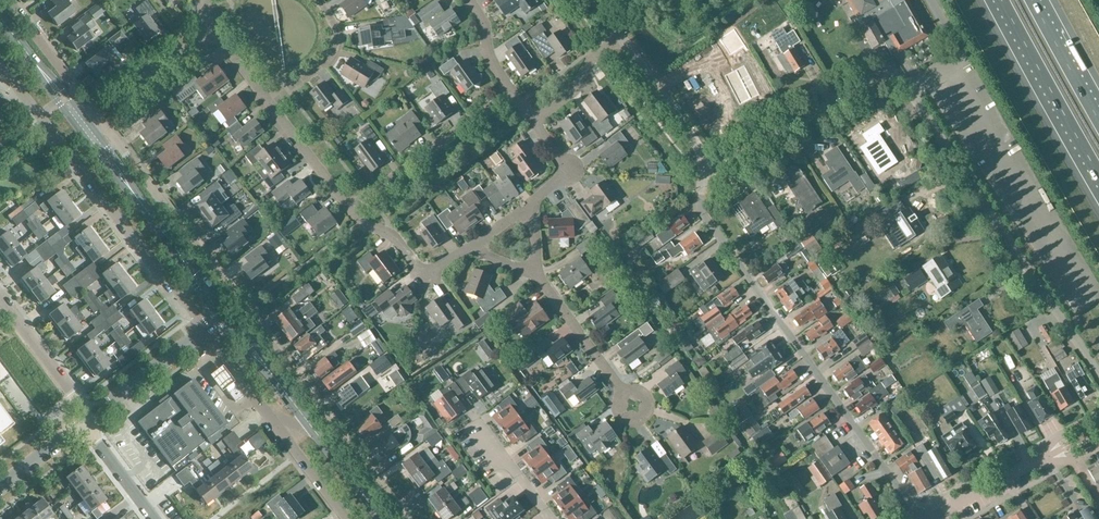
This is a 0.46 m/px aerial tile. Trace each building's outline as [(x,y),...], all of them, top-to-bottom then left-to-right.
[(52,1),(57,7),(49,13),(53,19),(53,20),(55,23),(56,23),(58,25),(75,12),(68,3),(71,0),(52,0),(52,1)] [(136,8),(143,18),(135,24),(148,41),(154,36),(154,35),(159,31),(149,17),(156,12),(147,0),(146,0),(136,8)] [(367,5),(363,0),(348,0),(340,5),(349,18),(367,5)] [(495,1),(505,16),(522,4),(527,13),(536,6),(532,0),(497,0),(495,1)] [(856,15),(849,18),(851,21),(854,20),(865,39),(866,39),(872,49),(885,42),(888,48),(895,44),(899,51),(926,36),(907,2),(909,0),(848,0),(856,15)] [(425,23),(428,27),(431,25),(439,37),(459,22),(451,10),(445,14),(437,3),(419,15),(424,23),(425,23)] [(94,8),(89,12),(95,19),(100,16),(94,8)] [(69,28),(74,34),(68,38),(76,50),(94,37),(89,30),(95,25),(88,15),(69,28)] [(406,16),(395,18),(397,32),(415,29),(406,16)] [(369,48),(385,46),(384,43),(392,42),(391,28),(382,30),(382,26),(367,28),(367,31),(356,33),(361,33),(362,46),(358,46),(358,47),(369,46),(369,48)] [(719,40),(730,55),(745,46),(734,30),(719,40)] [(793,30),(775,41),(789,65),(791,64),(795,72),(804,67),(800,59),(801,58),(794,48),(801,44),(793,30)] [(126,38),(120,31),(108,40),(114,47),(126,38)] [(520,36),(524,41),(529,37),(525,32),(520,36)] [(543,33),(531,41),(545,60),(553,54),(551,53),(555,50),(560,58),(567,53),(567,52),(576,46),(576,45),(572,48),(560,32),(548,40),(543,33)] [(509,52),(506,54),(522,77),(536,68),(530,60),(532,58),(517,37),(505,46),(509,52)] [(120,64),(108,48),(87,64),(97,78),(111,67),(113,69),(120,64)] [(459,65),(454,58),(440,68),(445,76),(451,71),(467,93),(474,87),(480,88),(482,75),(476,74),(466,60),(459,65)] [(365,67),(351,59),(342,74),(364,88),(373,73),(380,77),(384,70),(370,61),(365,67)] [(725,76),(740,105),(759,95),(744,66),(725,76)] [(188,89),(185,91),(189,97),(197,91),(204,99),(228,80),(218,67),(188,89)] [(435,77),(430,70),(426,73),(431,80),(435,77)] [(441,81),(430,89),(437,100),(426,108),(432,116),(431,117),(437,125),(454,112),(443,98),(450,93),(441,81)] [(182,82),(171,91),(181,103),(189,97),(185,91),(188,89),(182,82)] [(334,95),(325,82),(311,93),(324,110),(333,103),(338,110),(349,101),(341,90),(334,95)] [(605,102),(597,92),(584,102),(599,120),(592,125),(602,137),(613,128),(606,119),(615,111),(608,101),(605,102)] [(212,113),(218,109),(227,121),(246,107),(236,95),(225,103),(221,98),(204,111),(207,114),(210,111),(212,113)] [(161,111),(148,120),(152,126),(141,134),(150,146),(167,133),(162,126),(169,121),(161,111)] [(630,116),(626,111),(621,114),(625,120),(630,116)] [(388,135),(387,135),(393,143),(392,144),(393,146),(395,145),(400,152),(409,145),(407,143),(419,135),(420,135),(417,131),(422,127),(411,112),(396,123),(399,127),(388,135)] [(580,141),(585,148),(598,139),(589,127),(586,129),(576,115),(577,114),(568,119),(568,118),(566,120),(566,121),(560,125),(574,145),(580,141)] [(227,130),(232,137),(232,138),(236,143),(239,141),(244,147),(264,131),(255,120),(244,129),(238,121),(227,130)] [(864,144),(868,150),(879,166),(878,166),(882,172),(895,163),(892,157),(877,135),(882,131),(878,126),(863,136),(867,141),(864,144)] [(366,165),(372,173),(385,163),(371,144),(378,139),(369,127),(362,132),(368,141),(355,150),(361,158),(359,160),(364,167),(366,165)] [(620,132),(608,141),(612,146),(600,156),(610,169),(627,156),(623,151),(630,145),(620,132)] [(185,147),(177,136),(167,144),(171,149),(159,158),(164,164),(163,168),(167,169),(168,169),(172,169),(173,165),(184,156),(180,150),(185,147)] [(337,145),(343,141),(340,137),(334,141),(337,145)] [(523,141),(512,150),(518,159),(513,163),(527,181),(541,171),(529,155),(532,153),(523,141)] [(264,168),(282,154),(274,144),(262,153),(257,147),(246,156),(253,166),(259,161),(264,168)] [(853,173),(836,149),(826,156),(829,161),(826,163),(834,174),(824,180),(832,192),(839,188),(837,186),(847,179),(857,193),(865,187),(855,172),(853,173)] [(282,154),(264,168),(258,173),(263,179),(271,189),(282,180),(278,174),(290,165),(282,154)] [(188,174),(177,182),(186,194),(204,181),(199,175),(206,170),(197,159),(184,168),(188,174)] [(505,164),(494,172),(500,180),(494,184),(507,201),(518,193),(509,181),(514,177),(505,164)] [(649,164),(648,173),(656,173),(657,164),(649,164)] [(821,203),(799,171),(788,178),(792,184),(795,182),(797,186),(792,190),(807,212),(821,203)] [(876,188),(867,176),(861,180),(869,192),(876,188)] [(293,186),(289,180),(272,193),(280,204),(290,196),(298,206),(297,204),(311,193),(312,195),(313,195),(301,180),(293,186)] [(201,213),(200,214),(203,218),(221,204),(230,198),(225,192),(224,191),(224,192),(217,182),(203,192),(204,193),(204,192),(208,198),(196,207),(196,206),(201,213)] [(604,182),(591,192),(594,196),(582,204),(591,217),(603,208),(604,209),(617,199),(604,182)] [(479,186),(473,190),(481,201),(487,197),(496,209),(507,201),(494,184),(484,192),(479,186)] [(46,201),(39,206),(44,212),(51,207),(56,215),(71,204),(61,191),(47,202),(46,201)] [(458,209),(472,227),(483,218),(476,209),(482,205),(472,192),(462,199),(466,204),(458,209)] [(754,192),(738,203),(752,223),(744,228),(750,237),(773,222),(777,228),(785,223),(773,205),(766,210),(754,192)] [(28,217),(40,208),(35,201),(23,210),(28,217)] [(563,214),(562,214),(562,220),(551,220),(552,239),(574,237),(574,231),(578,231),(579,231),(591,222),(576,202),(567,208),(570,212),(563,217),(563,214)] [(924,230),(910,209),(903,213),(896,203),(882,212),(889,223),(893,220),(907,242),(924,230)] [(80,215),(71,204),(56,215),(66,226),(80,215)] [(208,222),(213,229),(213,228),(223,220),(227,226),(241,215),(234,206),(235,205),(223,209),(221,206),(222,205),(221,204),(203,218),(203,219),(204,219),(206,222),(208,222)] [(336,223),(326,209),(318,215),(315,211),(316,210),(312,205),(300,214),(307,223),(308,222),(319,236),(336,223)] [(453,226),(460,235),(472,227),(458,209),(451,214),(448,209),(437,217),(447,230),(453,226)] [(23,210),(11,219),(16,225),(28,217),(23,210)] [(421,224),(426,230),(421,233),(433,250),(443,242),(439,237),(446,232),(433,215),(421,224)] [(669,226),(656,236),(663,246),(676,237),(675,236),(682,231),(681,230),(691,223),(685,215),(675,222),(674,221),(668,225),(669,226)] [(295,217),(277,231),(282,238),(300,224),(295,217)] [(37,229),(41,226),(35,218),(31,221),(37,229)] [(243,219),(226,232),(230,238),(224,243),(233,255),(236,252),(237,253),(239,252),(238,250),(249,243),(244,236),(252,230),(243,219)] [(37,229),(31,221),(27,224),(33,232),(37,229)] [(41,226),(37,229),(43,237),(47,234),(41,226)] [(76,248),(80,254),(98,240),(89,227),(74,238),(80,245),(76,248)] [(37,229),(33,232),(39,240),(43,237),(37,229)] [(3,255),(18,244),(8,231),(0,238),(0,251),(3,255)] [(637,249),(654,238),(649,231),(632,242),(637,249)] [(784,236),(791,246),(798,241),(791,231),(784,236)] [(51,247),(63,239),(58,232),(46,241),(51,247)] [(702,245),(694,233),(674,247),(671,242),(651,256),(657,265),(665,259),(663,256),(669,252),(673,258),(684,251),(687,256),(702,245)] [(581,255),(594,245),(589,238),(576,248),(581,255)] [(67,244),(63,239),(51,247),(55,253),(67,244)] [(98,240),(80,254),(84,259),(88,256),(93,263),(108,252),(98,240)] [(809,244),(805,247),(811,257),(815,254),(822,249),(816,240),(809,244)] [(46,241),(35,250),(39,256),(51,247),(46,241)] [(791,246),(783,252),(787,258),(802,247),(798,241),(791,246)] [(27,256),(18,244),(3,255),(12,267),(27,256)] [(245,258),(249,264),(243,268),(251,280),(269,267),(264,261),(270,257),(262,246),(245,258)] [(39,256),(44,262),(55,253),(51,247),(39,256)] [(373,268),(384,283),(400,271),(385,251),(374,259),(370,253),(358,262),(366,273),(373,268)] [(65,265),(69,262),(63,254),(58,257),(65,265)] [(827,277),(836,271),(825,256),(817,261),(827,277)] [(954,278),(940,256),(923,267),(924,268),(920,271),(919,270),(904,279),(912,291),(933,277),(939,287),(937,289),(941,297),(961,285),(956,277),(954,278)] [(65,265),(58,257),(55,260),(61,268),(65,265)] [(591,274),(580,258),(559,273),(570,289),(591,274)] [(704,292),(724,277),(711,259),(698,268),(697,266),(689,272),(694,278),(700,273),(702,275),(695,280),(704,292)] [(763,276),(769,284),(777,278),(778,279),(784,275),(783,273),(788,269),(783,261),(777,265),(776,264),(769,270),(770,271),(763,276)] [(812,261),(801,269),(805,275),(816,267),(812,261)] [(21,279),(31,291),(45,280),(40,273),(47,268),(42,262),(32,270),(32,271),(21,279)] [(75,270),(69,262),(65,265),(71,273),(75,270)] [(111,287),(126,276),(117,264),(103,275),(108,283),(104,286),(107,290),(111,287)] [(65,265),(61,268),(67,276),(71,273),(65,265)] [(90,275),(86,269),(74,278),(78,283),(90,275)] [(656,283),(663,292),(684,278),(677,269),(656,283)] [(475,270),(467,293),(478,297),(476,302),(485,314),(507,298),(500,289),(493,295),(487,287),(491,277),(475,270)] [(53,275),(45,280),(31,291),(40,303),(54,292),(50,286),(57,281),(53,275)] [(78,283),(83,290),(94,281),(90,275),(78,283)] [(135,288),(126,276),(111,287),(121,299),(135,288)] [(74,278),(63,287),(67,292),(78,283),(74,278)] [(793,280),(775,293),(782,303),(806,286),(802,281),(797,285),(793,280)] [(829,286),(824,280),(812,289),(817,295),(829,286)] [(881,286),(889,299),(898,293),(890,280),(881,286)] [(67,292),(71,298),(83,290),(78,283),(67,292)] [(806,286),(782,303),(789,313),(802,304),(798,298),(796,296),(799,294),(801,296),(807,292),(809,290),(807,288),(806,286)] [(389,291),(375,301),(384,313),(388,318),(392,319),(398,314),(399,313),(400,314),(402,316),(406,316),(409,313),(410,310),(409,307),(409,306),(416,300),(411,293),(411,291),(411,289),(410,288),(408,287),(407,287),(406,287),(393,296),(389,291)] [(700,318),(706,327),(721,316),(718,311),(724,307),(725,308),(733,302),(732,301),(739,296),(738,296),(740,295),(735,289),(734,290),(733,288),(724,295),(723,293),(717,297),(718,299),(713,302),(712,301),(704,306),(709,312),(700,318)] [(292,298),(297,304),(309,295),(304,289),(292,298)] [(86,293),(92,302),(96,298),(90,290),(86,293)] [(348,302),(340,290),(331,297),(340,309),(348,302)] [(589,318),(599,332),(620,316),(618,314),(625,309),(612,290),(600,299),(605,306),(589,318)] [(92,302),(86,293),(82,296),(88,304),(92,302)] [(453,300),(447,304),(442,297),(427,308),(428,309),(427,310),(432,318),(433,317),(440,327),(451,320),(458,331),(469,323),(453,300)] [(96,298),(92,302),(98,309),(102,306),(96,298)] [(130,311),(139,324),(154,313),(144,300),(130,311)] [(801,314),(794,319),(799,327),(808,320),(809,322),(815,318),(816,319),(826,312),(818,301),(809,308),(807,307),(799,312),(801,314)] [(92,302),(88,304),(94,312),(98,309),(92,302)] [(281,327),(284,331),(313,308),(310,303),(294,315),(290,310),(276,320),(277,322),(277,323),(279,326),(281,327)] [(68,311),(64,304),(49,315),(58,327),(80,311),(75,305),(68,311)] [(518,324),(526,335),(528,334),(529,333),(533,330),(534,329),(546,320),(536,305),(527,312),(525,313),(523,311),(524,311),(519,304),(504,315),(514,328),(518,324)] [(118,311),(113,305),(101,314),(106,320),(118,311)] [(745,319),(752,314),(746,307),(737,313),(736,311),(730,315),(732,318),(726,323),(721,316),(706,327),(711,334),(716,330),(721,338),(735,328),(734,327),(737,325),(738,326),(746,321),(745,319)] [(977,341),(991,332),(980,316),(976,319),(968,307),(945,322),(950,330),(958,325),(959,327),(965,323),(977,341)] [(291,340),(292,341),(306,331),(307,333),(316,326),(310,319),(317,313),(313,308),(284,331),(287,335),(287,336),(289,339),(291,340)] [(80,311),(58,327),(68,340),(82,329),(77,323),(85,317),(80,311)] [(106,320),(110,326),(122,317),(118,311),(106,320)] [(852,318),(847,311),(835,320),(840,327),(852,318)] [(163,324),(154,313),(139,324),(135,327),(138,331),(142,328),(148,335),(163,324)] [(101,314),(90,323),(94,329),(106,320),(101,314)] [(813,327),(814,328),(805,335),(810,342),(819,336),(820,338),(826,334),(825,332),(832,327),(825,316),(819,321),(820,322),(813,327)] [(94,329),(99,335),(110,326),(106,320),(94,329)] [(360,320),(348,328),(354,336),(366,328),(360,320)] [(764,332),(758,322),(740,335),(733,339),(737,345),(747,338),(750,343),(764,332)] [(647,323),(626,339),(630,344),(617,354),(627,366),(648,351),(639,338),(643,335),(645,338),(653,331),(647,323)] [(1044,325),(1038,328),(1043,336),(1044,335),(1049,344),(1054,341),(1044,325)] [(306,361),(320,350),(326,345),(319,336),(325,332),(321,326),(294,346),(306,361)] [(120,338),(124,335),(118,327),(114,330),(120,338)] [(1028,345),(1018,329),(1007,336),(1017,352),(1028,345)] [(120,338),(114,330),(110,333),(117,341),(120,338)] [(369,330),(358,337),(365,348),(376,341),(369,330)] [(831,338),(832,340),(817,350),(820,354),(820,356),(822,360),(824,360),(825,361),(840,351),(839,349),(850,342),(842,331),(831,338)] [(853,340),(858,348),(868,341),(870,340),(864,332),(853,340)] [(124,335),(120,338),(126,347),(131,343),(124,335)] [(120,338),(117,341),(123,349),(126,347),(120,338)] [(551,346),(545,338),(533,347),(542,360),(548,356),(554,365),(555,364),(557,367),(564,362),(562,359),(572,351),(562,338),(551,346)] [(870,340),(868,341),(858,348),(863,355),(874,347),(870,340)] [(100,353),(91,341),(77,352),(86,364),(100,353)] [(133,356),(145,347),(140,341),(129,350),(133,356)] [(749,371),(753,368),(778,351),(771,341),(757,350),(758,352),(752,356),(754,359),(745,366),(749,371)] [(737,347),(722,357),(727,363),(741,352),(737,347)] [(1057,362),(1066,356),(1061,349),(1052,355),(1057,362)] [(129,350),(117,359),(121,365),(133,356),(129,350)] [(654,358),(659,364),(667,357),(663,351),(654,358)] [(785,361),(778,351),(753,368),(749,371),(749,372),(753,378),(765,370),(764,369),(768,366),(772,371),(785,361)] [(312,369),(320,380),(340,364),(336,358),(338,357),(335,352),(330,355),(312,369)] [(522,371),(536,361),(530,352),(516,362),(522,371)] [(100,353),(86,364),(95,376),(110,365),(100,353)] [(733,371),(748,360),(743,353),(729,365),(733,371)] [(865,369),(856,357),(847,363),(846,362),(840,367),(841,368),(833,374),(839,382),(847,376),(849,378),(854,374),(856,375),(865,369)] [(381,358),(371,365),(378,375),(388,367),(381,358)] [(884,364),(880,358),(869,366),(873,372),(884,364)] [(329,390),(331,392),(356,372),(348,361),(323,381),(326,385),(325,387),(328,390),(329,390)] [(669,377),(658,385),(666,397),(684,384),(678,377),(685,372),(678,362),(665,371),(669,377)] [(1081,376),(1084,374),(1077,362),(1076,362),(1076,363),(1071,366),(1073,369),(1065,374),(1070,382),(1071,382),(1080,398),(1088,393),(1087,390),(1089,389),(1081,376)] [(1040,376),(1047,388),(1060,410),(1073,402),(1053,368),(1040,376)] [(463,376),(456,381),(464,392),(470,388),(479,400),(496,387),(482,369),(473,376),(470,371),(463,376)] [(796,377),(791,369),(782,376),(781,375),(776,378),(774,377),(768,381),(760,387),(768,397),(782,388),(783,389),(788,385),(787,384),(796,377)] [(764,376),(751,385),(755,390),(767,381),(764,376)] [(853,384),(844,391),(850,398),(851,397),(854,402),(862,397),(860,394),(866,389),(866,388),(871,385),(870,384),(865,376),(860,380),(859,379),(852,383),(853,384)] [(338,404),(340,406),(342,406),(343,408),(358,397),(353,390),(356,388),(356,389),(365,383),(360,377),(349,386),(349,385),(337,394),(340,399),(337,400),(338,402),(338,404)] [(998,391),(990,377),(981,382),(990,396),(998,391)] [(598,390),(589,378),(575,388),(571,383),(560,391),(567,400),(574,395),(580,403),(598,390)] [(160,405),(138,421),(172,466),(199,446),(203,451),(211,445),(222,436),(218,432),(227,424),(193,379),(173,394),(160,405)] [(980,382),(972,388),(979,399),(987,394),(980,382)] [(444,397),(435,404),(449,422),(465,410),(456,398),(462,393),(455,383),(448,388),(441,393),(444,397)] [(878,405),(876,403),(889,394),(881,384),(868,392),(870,394),(864,399),(865,400),(856,406),(861,414),(870,408),(871,410),(878,405)] [(235,385),(227,391),(235,402),(243,396),(235,385)] [(799,404),(810,396),(804,388),(779,406),(785,414),(799,404)] [(1040,422),(1053,414),(1042,396),(1039,397),(1034,388),(1026,392),(1032,402),(1028,404),(1040,422)] [(552,394),(543,400),(555,417),(564,411),(552,394)] [(947,424),(956,418),(955,416),(966,409),(959,397),(939,409),(944,417),(943,418),(947,424)] [(494,420),(503,432),(521,419),(515,412),(519,410),(511,398),(498,407),(498,408),(499,407),(503,413),(494,420)] [(819,410),(812,399),(797,410),(796,409),(789,415),(791,417),(788,419),(790,420),(800,413),(804,420),(819,410)] [(731,409),(736,417),(747,411),(741,402),(731,409)] [(1020,434),(1032,427),(1019,405),(1011,409),(1008,404),(1003,406),(1020,434)] [(14,425),(0,406),(0,436),(14,425)] [(363,424),(357,429),(366,440),(382,428),(375,419),(382,414),(377,407),(369,412),(371,415),(362,422),(363,424)] [(741,424),(751,417),(747,411),(736,417),(741,424)] [(993,435),(999,443),(1009,437),(992,412),(982,419),(988,427),(983,430),(989,438),(993,435)] [(831,425),(822,414),(806,425),(805,424),(797,430),(806,443),(831,425)] [(868,424),(874,432),(888,421),(882,414),(868,424)] [(399,415),(390,422),(394,428),(403,421),(399,415)] [(748,438),(761,429),(753,417),(740,425),(748,438)] [(526,426),(521,419),(503,432),(512,444),(522,437),(526,443),(525,444),(538,435),(529,423),(526,426)] [(874,432),(879,439),(899,425),(897,423),(892,426),(888,421),(874,432)] [(434,423),(418,435),(422,442),(439,430),(434,423)] [(588,428),(577,436),(583,444),(590,439),(600,453),(612,445),(609,441),(616,437),(606,423),(592,433),(588,428)] [(953,437),(954,438),(946,443),(954,454),(961,449),(964,453),(976,445),(964,427),(961,423),(952,429),(956,435),(953,437)] [(406,424),(378,445),(381,449),(381,452),(383,455),(385,455),(386,456),(399,447),(400,448),(401,448),(402,448),(403,447),(404,447),(405,446),(406,445),(407,444),(408,444),(408,443),(409,442),(410,441),(410,439),(410,438),(411,437),(411,436),(411,435),(411,434),(410,432),(410,431),(410,430),(409,429),(409,428),(408,427),(407,426),(407,425),(406,424)] [(899,425),(879,439),(885,447),(899,437),(895,431),(900,427),(899,425)] [(699,448),(683,426),(668,438),(683,459),(699,448)] [(551,428),(544,433),(548,438),(555,433),(551,428)] [(437,431),(427,439),(433,446),(443,438),(437,431)] [(764,431),(754,438),(759,446),(770,439),(764,431)] [(227,445),(237,438),(233,432),(223,440),(227,445)] [(718,432),(703,443),(712,455),(727,444),(718,432)] [(253,436),(248,440),(256,450),(261,446),(253,436)] [(815,451),(814,452),(832,477),(850,464),(837,446),(834,449),(825,436),(811,446),(815,451)] [(899,437),(885,447),(890,454),(904,444),(899,437)] [(231,464),(241,478),(253,469),(236,447),(242,443),(237,438),(227,445),(237,459),(231,464)] [(524,460),(533,472),(550,459),(545,452),(549,450),(540,438),(528,447),(528,448),(529,447),(533,453),(524,460)] [(922,444),(915,448),(921,459),(927,469),(932,477),(934,480),(939,477),(941,481),(952,474),(937,448),(928,453),(922,444)] [(418,453),(402,465),(406,470),(405,471),(409,477),(426,464),(434,457),(427,447),(418,454),(418,453)] [(651,448),(637,457),(641,463),(636,467),(643,476),(643,478),(645,481),(646,481),(648,483),(666,469),(670,474),(676,470),(665,454),(659,459),(651,448)] [(782,452),(769,460),(775,469),(788,461),(782,452)] [(911,452),(896,463),(904,474),(906,472),(909,476),(908,476),(918,494),(932,486),(928,479),(932,477),(927,469),(921,459),(917,462),(911,452)] [(426,464),(409,477),(413,482),(415,481),(419,487),(433,476),(438,483),(452,473),(443,461),(439,464),(434,457),(426,464)] [(556,466),(550,459),(533,472),(542,484),(551,477),(556,483),(555,484),(568,475),(559,463),(556,466)] [(218,461),(213,464),(230,486),(241,478),(231,464),(224,469),(218,461)] [(832,478),(819,461),(810,467),(808,469),(821,487),(832,478)] [(468,472),(461,463),(451,471),(457,479),(468,472)] [(1088,470),(1097,485),(1098,483),(1098,463),(1088,470)] [(84,464),(66,478),(75,489),(90,478),(90,477),(85,471),(88,469),(84,464)] [(208,482),(218,495),(230,486),(213,464),(208,468),(214,476),(208,482)] [(175,476),(180,481),(190,473),(186,467),(175,476)] [(206,504),(218,495),(208,482),(201,487),(190,473),(180,481),(184,486),(189,482),(206,504)] [(75,489),(83,500),(98,488),(94,482),(96,480),(92,475),(90,477),(90,478),(75,489)] [(554,500),(563,512),(580,499),(575,492),(579,490),(570,478),(558,488),(559,487),(563,493),(554,500)] [(854,487),(849,479),(848,479),(838,486),(844,495),(854,487)] [(431,506),(435,512),(452,499),(448,494),(457,487),(453,482),(445,488),(444,488),(429,500),(433,505),(431,506)] [(874,497),(877,495),(869,482),(860,488),(868,500),(860,504),(861,505),(859,506),(864,514),(867,512),(871,518),(875,518),(881,515),(877,507),(880,505),(874,497)] [(101,486),(98,488),(83,500),(77,505),(85,516),(95,509),(104,502),(107,500),(102,494),(105,492),(101,486)] [(479,487),(469,495),(477,505),(487,497),(479,487)] [(52,489),(47,493),(52,499),(57,496),(52,489)] [(826,518),(846,518),(840,508),(843,507),(835,494),(824,500),(831,513),(825,517),(826,518)] [(279,496),(267,505),(273,513),(280,508),(289,518),(297,518),(305,512),(291,495),(284,501),(279,496)] [(452,499),(435,512),(440,517),(441,516),(443,518),(448,518),(461,510),(460,509),(469,503),(464,497),(456,504),(452,499)] [(518,515),(523,511),(513,498),(501,507),(497,501),(498,500),(485,509),(493,518),(499,518),(501,518),(502,518),(518,518),(520,518),(518,515)] [(30,508),(39,518),(47,518),(53,514),(42,499),(35,504),(34,502),(28,506),(30,508)] [(580,499),(563,512),(568,518),(579,518),(581,517),(582,518),(592,518),(598,515),(589,503),(585,506),(580,499)] [(95,509),(100,516),(109,509),(104,502),(95,509)] [(672,518),(697,518),(703,515),(695,503),(672,518)] [(63,515),(68,511),(63,504),(58,508),(63,515)] [(1090,506),(1079,512),(1082,518),(1080,518),(1098,518),(1090,506)] [(792,511),(797,518),(806,518),(799,507),(792,511)] [(30,508),(24,512),(23,510),(17,514),(19,516),(22,518),(39,518),(30,508)] [(753,510),(747,514),(750,518),(755,515),(753,510)] [(1022,510),(1009,518),(1028,518),(1022,510)]
